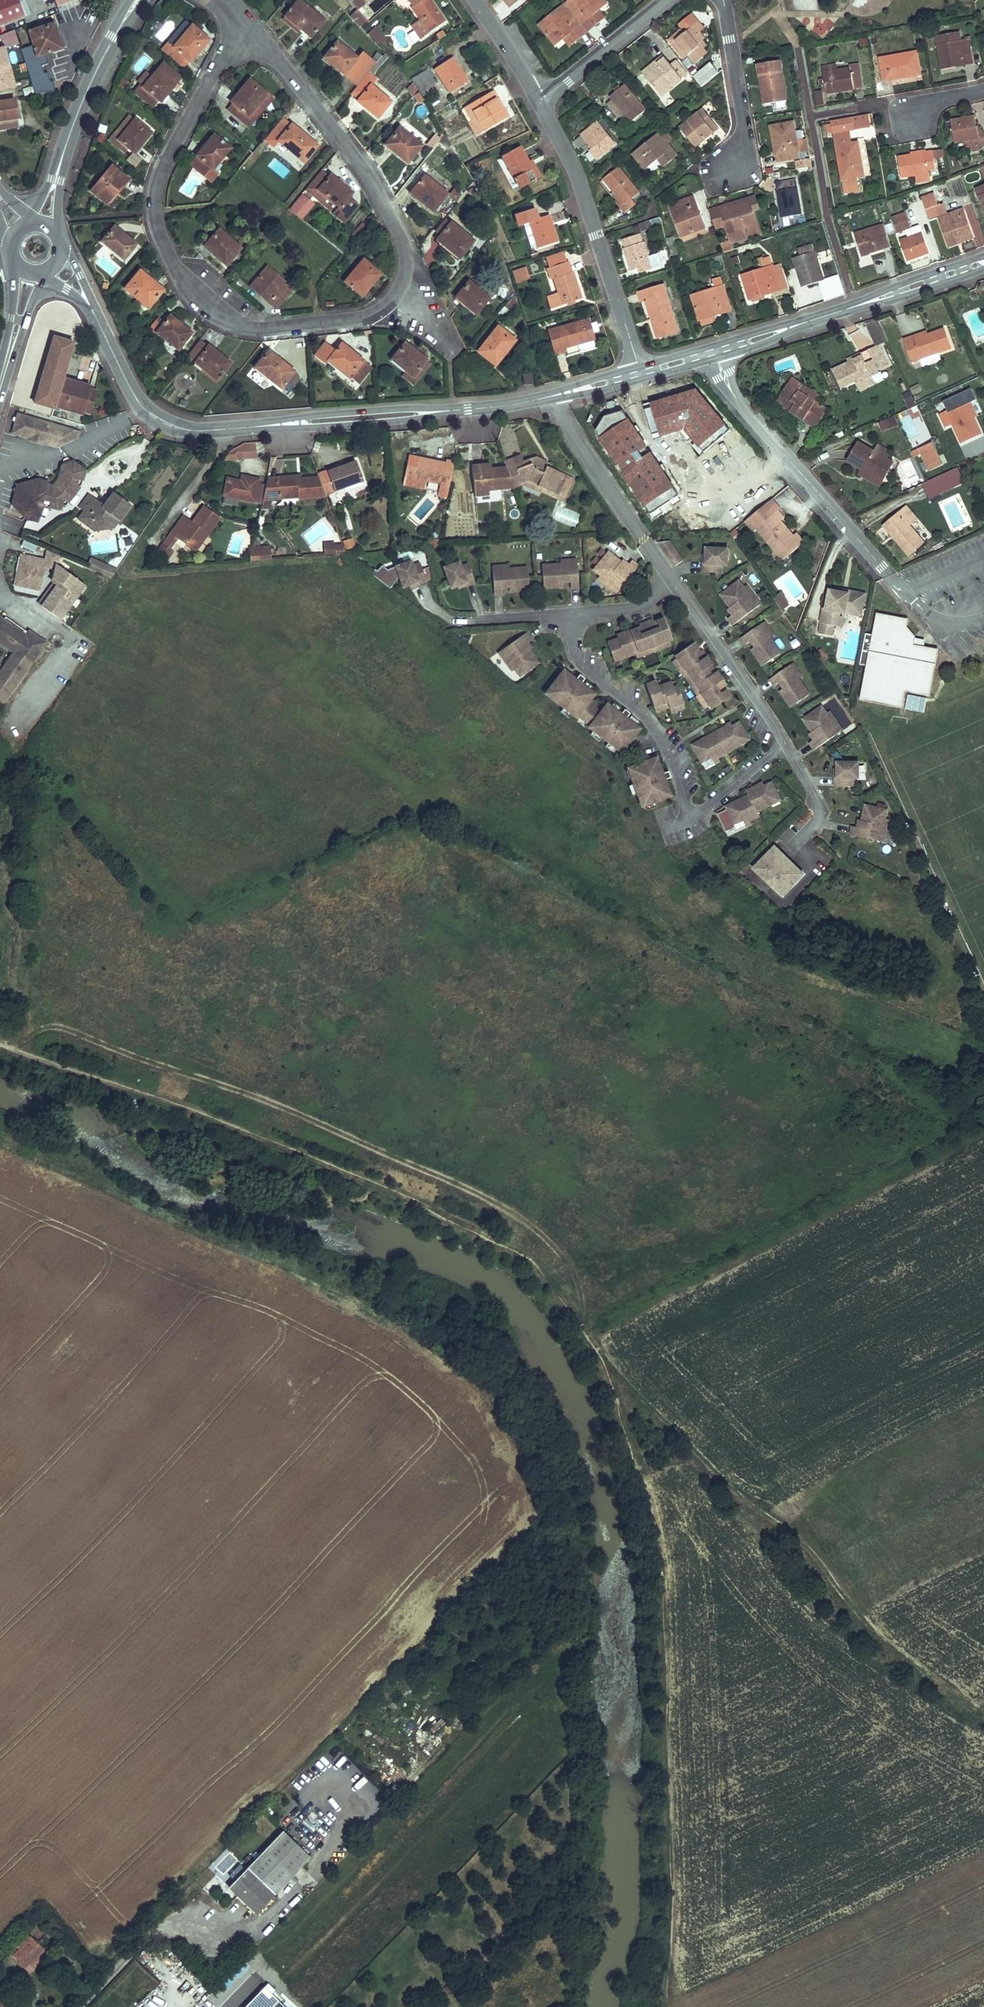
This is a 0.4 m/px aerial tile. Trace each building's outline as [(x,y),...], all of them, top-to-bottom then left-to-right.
[(24,16),(19,2),(18,0),(0,0),(0,25),(24,16)] [(24,16),(30,14),(24,0),(19,2),(24,16)] [(60,12),(80,4),(78,0),(55,0),(60,12)] [(285,16),(300,29),(311,38),(324,21),(299,0),(285,16)] [(357,9),(368,0),(350,0),(357,9)] [(413,6),(412,7),(420,19),(412,25),(421,38),(445,21),(430,0),(409,0),(413,6)] [(565,4),(581,24),(598,10),(607,3),(604,0),(570,0),(565,4)] [(581,24),(565,4),(539,25),(556,45),(564,38),(581,24)] [(598,10),(581,24),(588,32),(605,18),(598,10)] [(351,19),(358,13),(356,11),(349,17),(351,19)] [(358,13),(351,19),(359,27),(368,23),(358,13)] [(680,25),(686,32),(684,34),(676,40),(688,55),(695,64),(707,54),(703,49),(705,48),(700,43),(702,41),(705,39),(700,32),(703,29),(691,15),(680,25)] [(300,29),(285,16),(283,19),(297,32),(300,29)] [(173,48),(191,25),(185,20),(167,42),(173,48)] [(53,24),(30,32),(34,45),(37,56),(46,53),(61,48),(53,24)] [(588,32),(581,24),(564,38),(570,46),(588,32)] [(209,40),(202,34),(197,30),(191,25),(173,48),(167,42),(161,49),(184,68),(189,61),(192,63),(198,55),(197,54),(209,40)] [(368,34),(372,39),(379,32),(374,27),(368,34)] [(676,40),(684,34),(680,30),(669,40),(684,59),(688,55),(676,40)] [(437,35),(439,40),(445,36),(442,31),(437,35)] [(387,39),(379,32),(372,39),(380,46),(387,39)] [(972,63),(970,48),(962,49),(959,33),(937,36),(942,65),(955,62),(956,66),(972,63)] [(962,49),(970,48),(969,40),(961,41),(962,49)] [(324,58),(357,85),(375,64),(371,60),(362,53),(357,58),(337,42),(324,58)] [(37,56),(34,45),(20,49),(35,95),(54,92),(53,82),(50,82),(47,73),(44,74),(41,66),(49,64),(46,53),(37,56)] [(9,67),(4,48),(0,49),(0,69),(9,67)] [(131,50),(127,48),(123,57),(126,58),(131,50)] [(371,60),(375,64),(382,56),(377,52),(371,60)] [(916,52),(880,58),(884,81),(920,75),(916,52)] [(368,73),(372,76),(387,57),(384,54),(382,56),(368,73)] [(682,79),(682,78),(671,65),(663,56),(642,73),(661,96),(682,79)] [(435,69),(450,92),(467,81),(452,58),(435,69)] [(671,65),(682,78),(687,74),(676,61),(671,65)] [(757,65),(764,104),(787,100),(780,61),(757,65)] [(159,100),(160,102),(166,95),(167,95),(175,85),(173,84),(179,76),(163,63),(152,77),(144,87),(140,84),(133,92),(152,108),(159,100)] [(718,73),(711,64),(695,77),(701,86),(718,73)] [(822,67),(824,78),(825,84),(826,93),(863,87),(859,64),(850,65),(850,68),(837,70),(836,64),(822,67)] [(0,69),(0,90),(14,86),(9,67),(0,69)] [(423,96),(428,93),(426,90),(432,86),(436,84),(435,83),(434,79),(428,69),(412,79),(423,96)] [(144,87),(152,77),(146,72),(137,82),(140,84),(144,87)] [(359,99),(358,100),(365,106),(364,107),(378,118),(391,102),(371,86),(376,79),(372,76),(368,73),(351,93),(359,99)] [(173,84),(175,85),(181,77),(179,76),(173,84)] [(250,80),(237,94),(238,95),(233,102),(234,103),(228,109),(249,127),(254,120),(250,117),(268,95),(250,80)] [(406,89),(412,97),(418,90),(413,83),(406,89)] [(625,84),(620,88),(616,91),(610,97),(611,99),(624,114),(631,123),(646,110),(625,84)] [(34,93),(32,86),(22,89),(24,96),(34,93)] [(473,121),(470,123),(477,135),(506,118),(495,99),(498,98),(493,91),(465,107),(473,121)] [(423,100),(419,93),(415,96),(419,102),(420,102),(423,100)] [(250,117),(254,120),(273,99),(268,95),(250,117)] [(495,99),(506,118),(508,116),(498,98),(495,99)] [(624,114),(611,99),(610,101),(607,103),(608,106),(617,117),(620,117),(624,114)] [(0,102),(0,130),(18,127),(14,100),(0,102)] [(423,100),(420,102),(429,116),(432,114),(423,100)] [(295,103),(284,116),(286,117),(297,104),(295,103)] [(695,147),(718,128),(703,109),(680,128),(695,147)] [(120,138),(135,120),(128,114),(114,132),(120,138)] [(871,126),(869,114),(846,118),(849,130),(871,126)] [(951,121),(955,142),(970,139),(973,152),(980,150),(983,145),(983,133),(982,133),(980,127),(977,128),(975,116),(951,121)] [(834,133),(849,130),(846,118),(831,120),(834,133)] [(270,134),(265,140),(274,148),(279,142),(303,162),(317,146),(292,125),(291,125),(284,119),(271,135),(270,134)] [(120,138),(114,132),(109,138),(124,151),(127,147),(134,152),(139,145),(140,146),(151,133),(135,120),(120,138)] [(597,122),(582,135),(588,142),(591,146),(593,148),(590,150),(597,158),(615,144),(597,122)] [(799,153),(799,152),(797,141),(793,122),(770,126),(777,162),(800,158),(799,153)] [(863,129),(865,141),(876,138),(874,127),(863,129)] [(399,128),(386,144),(393,150),(392,151),(408,163),(421,146),(399,128)] [(849,132),(834,135),(842,179),(856,177),(863,175),(858,142),(844,145),(843,141),(850,140),(849,132)] [(232,148),(214,133),(195,155),(199,159),(191,168),(211,184),(218,175),(213,170),(232,148)] [(645,169),(645,168),(658,158),(662,164),(663,166),(676,155),(659,134),(633,154),(645,169)] [(588,142),(582,135),(574,141),(580,148),(588,142)] [(435,136),(430,142),(435,146),(440,140),(435,136)] [(797,141),(799,152),(809,151),(807,139),(797,141)] [(519,188),(535,179),(527,164),(528,163),(520,147),(502,157),(519,188)] [(915,175),(917,183),(931,181),(929,170),(936,169),(933,151),(926,152),(926,150),(911,153),(911,155),(898,157),(901,177),(915,175)] [(933,151),(934,159),(944,157),(943,150),(933,151)] [(127,161),(135,167),(141,159),(133,153),(127,161)] [(658,158),(645,168),(650,174),(662,164),(658,158)] [(807,167),(805,160),(795,161),(797,169),(807,167)] [(527,164),(535,179),(540,177),(532,161),(528,163),(527,164)] [(106,204),(127,179),(112,166),(91,191),(106,204)] [(618,167),(604,179),(614,192),(617,195),(613,198),(625,213),(636,204),(632,199),(639,193),(618,167)] [(337,181),(330,175),(330,176),(322,170),(305,191),(313,197),(314,196),(319,190),(339,207),(334,213),(344,222),(358,206),(348,198),(352,193),(341,184),(344,181),(340,178),(337,181)] [(15,171),(8,174),(11,182),(18,179),(15,171)] [(425,176),(411,192),(419,198),(418,199),(433,212),(447,194),(425,176)] [(856,177),(842,179),(843,185),(857,182),(856,177)] [(127,179),(106,204),(108,205),(129,180),(127,179)] [(775,183),(781,218),(802,214),(796,179),(775,183)] [(859,191),(857,182),(843,185),(844,193),(859,191)] [(641,188),(647,196),(650,194),(644,186),(641,188)] [(319,190),(314,196),(334,213),(339,207),(319,190)] [(450,196),(456,201),(460,196),(454,191),(450,196)] [(632,199),(636,204),(643,198),(639,193),(632,199)] [(949,246),(960,242),(958,239),(972,234),(964,213),(946,220),(945,216),(947,215),(943,204),(937,206),(934,193),(922,197),(930,221),(938,218),(949,246)] [(313,204),(301,195),(289,209),(301,219),(313,204)] [(755,195),(710,209),(716,227),(719,226),(714,212),(750,201),(752,210),(759,208),(755,195)] [(680,237),(682,236),(705,227),(693,196),(668,206),(680,237)] [(714,212),(719,226),(731,222),(737,241),(746,238),(743,228),(748,227),(751,236),(760,234),(752,210),(750,201),(714,212)] [(518,206),(521,213),(533,209),(530,202),(518,206)] [(519,225),(523,224),(529,222),(538,248),(557,242),(548,215),(538,219),(535,209),(515,216),(519,225)] [(946,220),(964,213),(963,209),(947,215),(945,216),(946,220)] [(897,233),(911,228),(905,213),(892,217),(897,233)] [(363,224),(366,227),(373,219),(369,216),(363,224)] [(650,220),(652,225),(661,222),(660,217),(650,220)] [(441,235),(451,223),(446,219),(436,231),(441,235)] [(650,220),(639,224),(642,232),(653,228),(652,225),(650,220)] [(529,222),(523,224),(532,250),(538,248),(529,222)] [(731,222),(719,226),(719,229),(726,227),(731,244),(737,242),(737,241),(731,222)] [(473,241),(451,223),(441,235),(437,240),(459,258),(473,241)] [(353,235),(357,238),(366,227),(363,224),(362,224),(353,235)] [(862,255),(891,246),(884,224),(855,234),(862,255)] [(894,230),(892,224),(885,225),(887,232),(894,230)] [(908,238),(922,233),(919,225),(905,230),(908,238)] [(114,227),(102,242),(123,259),(136,245),(114,227)] [(705,227),(682,236),(684,242),(707,233),(705,227)] [(219,230),(205,246),(212,252),(211,253),(226,266),(241,248),(219,230)] [(369,233),(362,242),(369,248),(377,238),(369,233)] [(929,252),(922,233),(900,241),(907,260),(929,252)] [(973,237),(972,234),(958,239),(960,242),(973,237)] [(624,248),(632,271),(639,268),(640,273),(661,266),(657,253),(648,256),(644,242),(643,242),(641,235),(623,240),(626,248),(624,248)] [(666,239),(669,255),(677,254),(673,237),(666,239)] [(725,252),(733,249),(731,244),(730,241),(722,243),(725,252)] [(800,256),(814,251),(812,244),(798,249),(800,256)] [(549,268),(567,262),(563,251),(545,257),(549,268)] [(823,280),(814,251),(800,256),(794,258),(803,287),(823,280)] [(345,282),(361,296),(367,288),(368,289),(380,274),(363,260),(345,282)] [(572,272),(568,261),(567,262),(549,268),(547,269),(551,280),(553,279),(558,292),(548,296),(552,309),(566,304),(582,299),(572,272)] [(774,265),(782,289),(788,287),(780,263),(774,265)] [(764,295),(782,289),(774,265),(742,276),(750,300),(752,299),(764,295)] [(250,287),(275,309),(292,289),(267,267),(250,287)] [(528,279),(524,268),(512,272),(516,283),(528,279)] [(125,289),(148,308),(163,290),(140,271),(125,289)] [(715,288),(723,285),(720,276),(712,279),(715,288)] [(833,297),(843,294),(840,280),(829,283),(833,297)] [(469,282),(457,297),(463,302),(463,303),(476,314),(489,298),(469,282)] [(646,300),(652,319),(655,318),(661,337),(678,332),(663,284),(638,292),(641,302),(646,300)] [(731,310),(723,285),(715,288),(691,296),(699,321),(700,320),(715,316),(731,310)] [(191,333),(170,316),(165,322),(159,317),(149,330),(155,335),(157,333),(178,350),(191,333)] [(715,316),(700,320),(701,325),(716,321),(715,316)] [(655,318),(652,319),(658,338),(661,337),(655,318)] [(564,348),(577,344),(594,339),(588,319),(548,331),(555,355),(565,352),(564,348)] [(867,325),(876,344),(887,339),(878,320),(867,325)] [(478,352),(494,365),(504,353),(505,354),(515,340),(498,326),(478,352)] [(922,358),(938,353),(951,348),(945,329),(928,335),(913,340),(912,337),(904,340),(911,362),(922,358)] [(82,415),(83,412),(89,389),(90,386),(63,378),(73,343),(54,337),(34,403),(54,409),(54,407),(82,415)] [(593,339),(577,344),(579,349),(581,351),(593,347),(594,345),(593,339)] [(195,363),(208,346),(200,340),(187,357),(195,363)] [(331,357),(336,350),(325,342),(320,349),(331,357)] [(341,343),(336,350),(331,357),(320,349),(314,356),(325,365),(328,361),(340,370),(357,384),(371,367),(341,343)] [(392,360),(406,371),(413,377),(417,372),(419,374),(422,370),(420,368),(426,360),(405,343),(392,360)] [(888,365),(879,345),(861,353),(862,356),(851,361),(833,370),(841,387),(855,381),(856,383),(872,376),(874,375),(870,367),(875,364),(878,363),(880,368),(888,365)] [(230,363),(208,346),(195,363),(217,380),(230,363)] [(268,351),(255,368),(281,389),(294,372),(268,351)] [(495,366),(505,354),(504,353),(494,365),(495,366)] [(862,356),(861,353),(849,359),(851,361),(862,356)] [(938,353),(922,358),(924,365),(940,360),(938,353)] [(413,377),(406,371),(402,375),(413,384),(430,363),(426,360),(420,368),(422,370),(419,374),(417,372),(413,377)] [(328,361),(325,365),(337,374),(340,370),(328,361)] [(870,367),(874,375),(879,372),(875,364),(870,367)] [(523,374),(524,385),(533,384),(532,373),(523,374)] [(872,376),(856,383),(860,391),(876,383),(872,376)] [(822,406),(815,402),(798,391),(802,384),(792,378),(779,397),(793,406),(790,411),(810,425),(810,424),(822,406)] [(798,391),(815,402),(819,395),(802,384),(798,391)] [(89,389),(83,412),(89,414),(96,391),(89,389)] [(702,414),(712,405),(699,389),(688,398),(702,414)] [(909,391),(902,394),(907,407),(914,405),(909,391)] [(793,406),(779,397),(776,402),(790,411),(793,406)] [(967,404),(974,418),(977,416),(970,402),(967,404)] [(981,434),(974,418),(967,404),(948,412),(947,410),(939,414),(945,427),(953,424),(962,443),(981,434)] [(712,405),(702,414),(704,416),(714,408),(712,405)] [(827,410),(822,406),(810,424),(815,428),(827,410)] [(15,434),(30,438),(45,442),(58,446),(77,437),(78,432),(18,414),(13,430),(15,434)] [(890,426),(898,423),(894,415),(887,419),(890,426)] [(881,430),(890,426),(887,419),(878,423),(881,430)] [(707,429),(701,428),(700,433),(697,432),(696,427),(678,424),(674,447),(684,448),(683,455),(704,459),(705,452),(726,455),(727,445),(734,439),(734,438),(707,433),(707,429)] [(256,457),(255,442),(244,443),(243,444),(244,458),(256,457)] [(848,461),(862,470),(877,478),(881,471),(886,474),(893,462),(887,458),(859,442),(848,461)] [(943,464),(933,442),(911,451),(914,457),(922,453),(929,471),(943,464)] [(235,459),(244,458),(243,444),(235,448),(235,459)] [(876,452),(887,458),(890,452),(879,445),(876,452)] [(225,460),(235,459),(235,448),(233,449),(229,453),(225,460)] [(441,484),(439,493),(443,493),(442,497),(446,498),(454,462),(446,460),(446,463),(431,460),(430,462),(425,461),(426,459),(417,457),(418,455),(409,453),(403,484),(422,488),(424,480),(441,484)] [(516,465),(523,463),(520,455),(513,458),(516,465)] [(547,463),(536,457),(523,463),(516,465),(513,458),(504,462),(506,468),(510,478),(518,474),(522,484),(540,492),(541,488),(564,498),(573,478),(546,466),(547,463)] [(356,461),(317,474),(319,478),(325,495),(363,481),(356,461)] [(42,505),(59,510),(66,505),(81,485),(85,471),(72,462),(62,466),(58,480),(54,486),(36,481),(19,486),(14,504),(27,517),(26,520),(37,522),(42,505)] [(486,470),(486,465),(472,466),(475,496),(489,494),(488,490),(513,487),(510,478),(506,468),(491,469),(486,470)] [(958,468),(921,482),(928,498),(964,484),(958,468)] [(880,485),(886,474),(881,471),(877,478),(862,470),(860,474),(880,485)] [(514,488),(522,484),(518,474),(510,478),(513,487),(514,488)] [(242,476),(241,481),(241,483),(238,482),(238,481),(227,479),(224,495),(262,503),(262,500),(263,500),(266,486),(258,484),(259,479),(242,476)] [(299,499),(325,497),(325,495),(319,478),(298,479),(297,476),(267,478),(266,486),(263,500),(270,499),(281,499),(280,494),(298,493),(298,497),(299,499)] [(113,493),(105,504),(107,506),(104,509),(102,508),(101,503),(89,494),(79,508),(84,512),(78,519),(94,531),(97,528),(103,524),(110,526),(113,528),(130,505),(113,493)] [(270,507),(270,499),(263,500),(261,508),(270,507)] [(783,560),(798,547),(791,538),(793,536),(781,521),(784,518),(778,510),(780,508),(772,499),(745,521),(753,531),(757,528),(783,560)] [(883,525),(909,556),(925,542),(911,525),(918,519),(907,505),(883,525)] [(182,517),(163,543),(170,549),(178,538),(192,548),(204,533),(207,535),(219,519),(218,518),(210,512),(204,508),(192,524),(182,517)] [(210,512),(218,518),(220,515),(213,509),(210,512)] [(204,533),(192,548),(195,550),(207,535),(204,533)] [(791,538),(798,547),(804,542),(796,534),(793,536),(791,538)] [(352,540),(344,542),(346,549),(354,547),(352,540)] [(683,561),(669,541),(659,542),(675,566),(683,561)] [(170,549),(163,543),(157,551),(168,559),(174,551),(170,549)] [(335,552),(334,546),(334,543),(324,544),(325,553),(335,552)] [(335,552),(335,555),(346,554),(342,545),(334,546),(335,552)] [(257,548),(258,560),(271,559),(270,547),(257,548)] [(727,565),(728,549),(706,548),(706,554),(706,563),(703,563),(703,572),(718,573),(718,565),(722,565),(727,565)] [(53,578),(56,580),(60,582),(55,589),(52,586),(42,601),(45,603),(42,607),(60,620),(85,585),(57,565),(59,556),(47,551),(45,561),(21,555),(14,585),(39,591),(44,567),(55,569),(53,578)] [(638,567),(632,561),(628,565),(626,567),(621,563),(609,553),(594,570),(600,575),(606,580),(604,583),(616,593),(638,567)] [(92,570),(96,562),(91,560),(87,568),(92,570)] [(411,561),(396,567),(399,576),(403,587),(409,585),(417,582),(418,584),(427,581),(422,567),(414,570),(413,566),(411,561)] [(116,571),(96,562),(92,570),(111,578),(116,571)] [(459,562),(444,568),(451,588),(457,586),(465,583),(466,585),(475,582),(470,568),(462,571),(461,566),(459,562)] [(579,587),(577,563),(562,564),(542,566),(543,588),(559,587),(559,582),(563,582),(570,581),(571,588),(579,587)] [(371,574),(389,589),(399,576),(396,567),(387,570),(381,565),(377,571),(375,569),(371,574)] [(507,569),(492,570),(494,594),(502,593),(502,587),(509,587),(513,586),(513,591),(529,590),(528,568),(507,569)] [(733,615),(729,618),(734,625),(761,604),(751,591),(749,593),(744,587),(739,581),(721,595),(731,607),(735,613),(733,615)] [(834,625),(836,626),(839,612),(845,613),(847,606),(862,609),(866,594),(849,590),(848,593),(842,591),(829,589),(826,608),(823,608),(820,622),(821,622),(819,633),(832,635),(834,625)] [(780,607),(787,602),(781,594),(774,599),(780,607)] [(789,605),(787,602),(780,607),(782,610),(789,605)] [(861,616),(862,609),(847,606),(845,613),(861,616)] [(839,612),(836,626),(842,627),(845,613),(839,612)] [(877,615),(908,621),(908,619),(877,613),(877,615)] [(862,696),(902,704),(905,689),(930,694),(938,651),(924,648),(914,647),(915,638),(907,628),(908,621),(877,615),(873,635),(866,633),(860,664),(867,666),(862,696)] [(14,652),(0,673),(0,700),(4,702),(45,643),(29,631),(26,636),(24,634),(26,632),(5,617),(3,620),(0,617),(0,642),(14,652)] [(618,639),(607,643),(613,658),(621,654),(623,659),(635,654),(637,659),(643,657),(641,652),(650,649),(652,653),(663,649),(661,645),(670,641),(672,640),(665,620),(657,622),(657,625),(655,626),(654,623),(653,621),(639,626),(640,628),(641,631),(639,631),(638,629),(631,632),(630,631),(620,635),(622,638),(618,639)] [(765,622),(762,624),(770,637),(774,634),(765,622)] [(770,637),(762,624),(742,637),(746,644),(752,641),(756,647),(758,650),(754,652),(763,666),(781,653),(770,637)] [(515,670),(519,676),(538,663),(525,644),(527,643),(532,640),(527,633),(499,652),(508,665),(510,664),(515,670)] [(914,647),(924,648),(925,645),(926,640),(915,638),(914,647)] [(672,646),(670,641),(661,645),(663,649),(672,646)] [(682,666),(678,669),(681,674),(683,673),(686,677),(690,675),(699,688),(695,691),(698,695),(697,696),(700,701),(704,698),(709,706),(711,709),(730,696),(725,689),(723,691),(722,688),(723,687),(726,685),(716,671),(711,674),(709,671),(707,668),(712,665),(702,650),(699,652),(697,653),(696,651),(698,650),(693,643),(675,655),(677,658),(682,666)] [(652,653),(650,649),(641,652),(643,657),(652,653)] [(682,666),(677,658),(673,661),(678,669),(682,666)] [(793,663),(790,665),(798,678),(802,675),(793,663)] [(798,678),(790,665),(770,679),(775,686),(780,682),(784,688),(786,691),(782,694),(791,707),(810,694),(798,678)] [(563,670),(554,683),(557,686),(549,697),(576,718),(578,716),(591,725),(589,727),(622,752),(640,729),(626,718),(614,734),(609,730),(621,714),(607,704),(601,712),(594,708),(588,703),(590,700),(595,694),(581,684),(569,699),(563,695),(576,680),(563,670)] [(563,695),(569,699),(581,684),(585,679),(579,675),(576,680),(563,695)] [(695,691),(699,688),(690,675),(686,677),(695,691)] [(655,681),(645,685),(654,707),(662,704),(663,709),(669,707),(669,708),(677,705),(679,710),(685,707),(677,686),(673,688),(671,684),(671,682),(661,686),(657,687),(656,683),(655,681)] [(545,694),(549,697),(557,686),(554,683),(545,694)] [(902,704),(862,696),(861,700),(901,708),(902,704)] [(705,709),(709,706),(704,698),(700,701),(705,709)] [(814,740),(810,743),(815,750),(843,730),(834,717),(831,719),(827,713),(822,706),(804,719),(812,732),(817,738),(814,740)] [(609,730),(614,734),(626,718),(630,713),(624,709),(621,714),(609,730)] [(709,740),(695,748),(703,762),(712,758),(716,765),(721,762),(719,757),(741,745),(740,742),(749,737),(741,723),(734,727),(731,722),(727,725),(727,726),(729,729),(726,730),(725,727),(707,737),(709,740)] [(693,745),(695,748),(709,740),(707,737),(693,745)] [(646,779),(662,773),(656,757),(630,767),(633,777),(631,778),(638,797),(640,796),(644,806),(670,796),(665,780),(649,786),(646,779)] [(859,779),(859,762),(838,762),(838,768),(838,777),(835,777),(835,786),(850,786),(850,778),(854,779),(859,779)] [(646,779),(649,786),(670,778),(668,771),(662,773),(646,779)] [(741,802),(727,809),(734,824),(743,820),(747,827),(752,825),(750,820),(760,815),(757,811),(771,804),(770,801),(779,797),(772,782),(765,786),(763,781),(758,783),(759,785),(760,788),(758,789),(756,786),(746,791),(749,795),(740,799),(741,802)] [(726,806),(727,809),(741,802),(740,799),(726,806)] [(857,827),(852,826),(850,834),(884,842),(887,826),(884,826),(886,818),(888,810),(865,805),(862,821),(860,828),(857,827)] [(736,827),(734,824),(727,809),(717,814),(726,831),(736,827)] [(783,897),(805,874),(775,846),(753,869),(783,897)] [(282,1833),(246,1870),(274,1897),(284,1887),(310,1860),(282,1833)] [(274,1897),(246,1870),(227,1889),(255,1916),(274,1897)] [(284,1887),(274,1897),(279,1902),(289,1892),(284,1887)] [(29,1937),(11,1956),(30,1974),(48,1955),(29,1937)] [(244,2006),(283,2006),(262,1988),(244,2006)]
